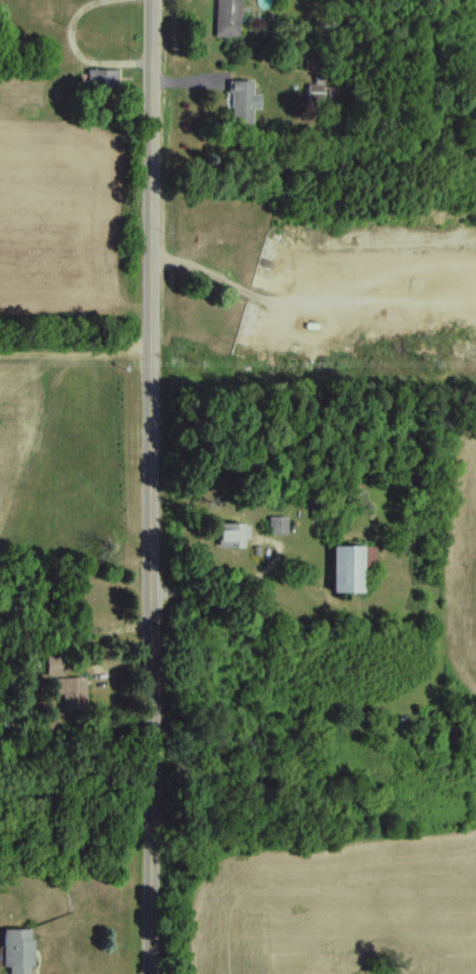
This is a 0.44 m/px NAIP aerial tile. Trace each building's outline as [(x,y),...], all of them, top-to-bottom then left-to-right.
[(241,0),(216,0),(216,39),(241,39),(241,0)] [(118,88),(118,71),(89,71),(89,88),(118,88)] [(254,96),(254,82),(232,82),(233,126),(254,125),(254,110),(261,110),(261,96),(254,96)] [(324,101),(324,86),(309,86),(309,101),(324,101)] [(287,518),(270,518),(270,535),(287,535),(287,518)] [(219,526),(219,551),(246,551),(246,526),(219,526)] [(333,593),(364,593),(364,549),(333,549),(333,593)] [(63,695),(63,707),(87,707),(87,679),(57,679),(57,695),(63,695)] [(11,968),(11,973),(34,973),(34,930),(5,930),(5,968),(11,968)]
